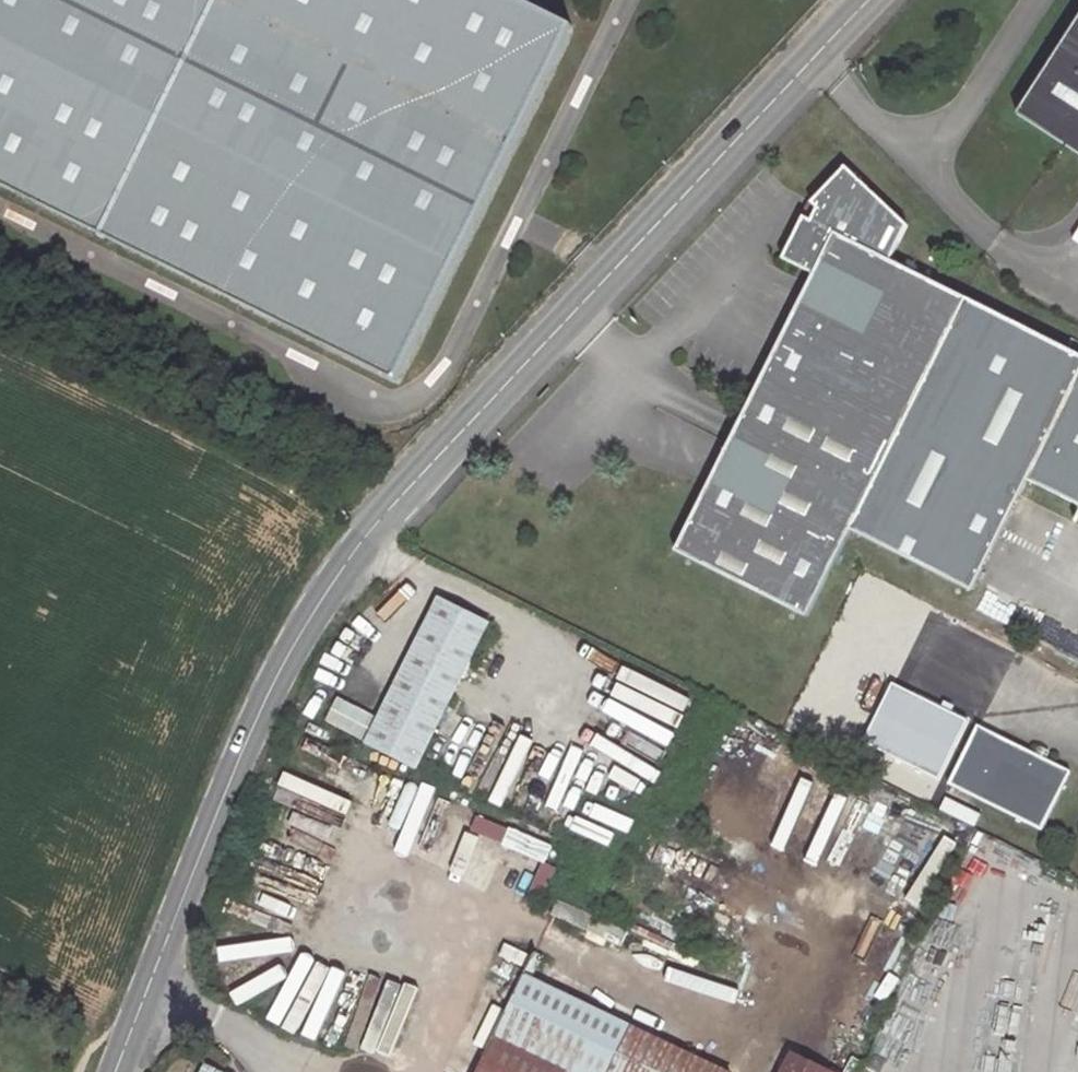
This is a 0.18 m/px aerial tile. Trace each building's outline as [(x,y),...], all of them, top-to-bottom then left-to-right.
[(399,381),(575,25),(524,0),(0,0),(0,184),(399,381)] [(1016,114),(1077,154),(1077,19),(1016,114)] [(811,276),(673,554),(805,619),(845,539),(846,540),(849,533),(970,593),(1026,482),(1077,508),(1077,357),(888,263),(906,227),(851,175),(845,181),(838,174),(809,205),(815,211),(809,223),(802,219),(780,261),(811,276)] [(413,768),(485,621),(435,598),(365,745),(413,768)] [(1073,773),(979,727),(951,785),(1045,831),(1073,773)] [(527,972),(478,1071),(523,1071),(563,990),(527,972)] [(607,1013),(563,990),(523,1071),(579,1071),(607,1013)] [(607,1013),(579,1071),(726,1071),(607,1013)] [(795,1052),(785,1071),(834,1071),(795,1052)]
